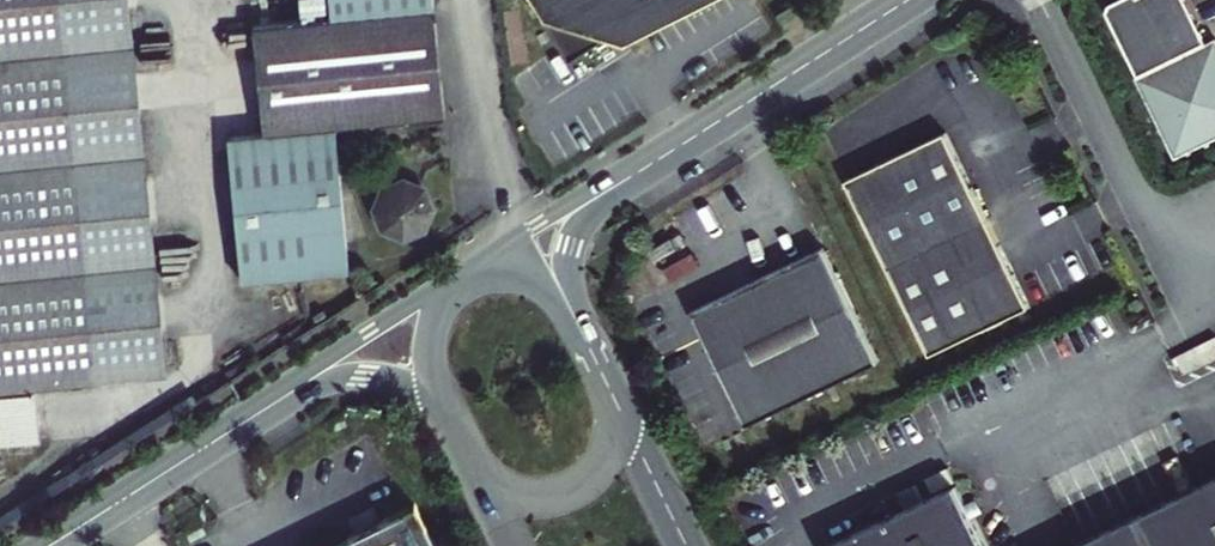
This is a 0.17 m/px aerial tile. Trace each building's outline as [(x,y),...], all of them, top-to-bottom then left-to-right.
[(153,365),(114,0),(0,0),(0,381),(153,365)] [(446,115),(436,0),(334,0),(335,16),(254,24),(264,135),(234,139),(249,281),(356,270),(341,127),(446,115)] [(573,50),(612,27),(630,31),(685,0),(544,0),(573,50)] [(1174,155),(1214,136),(1214,35),(1207,38),(1189,0),(1115,0),(1109,3),(1105,12),(1174,155)] [(1024,315),(942,139),(843,185),(924,361),(1024,315)] [(424,184),(403,178),(386,187),(379,209),(389,228),(411,235),(428,226),(435,204),(424,184)] [(816,246),(686,308),(741,422),(870,360),(816,246)] [(0,389),(0,436),(17,435),(12,387),(0,389)] [(1076,545),(1214,545),(1214,482),(1076,545)] [(844,545),(1000,545),(972,485),(844,545)] [(329,545),(431,545),(411,505),(329,545)]
